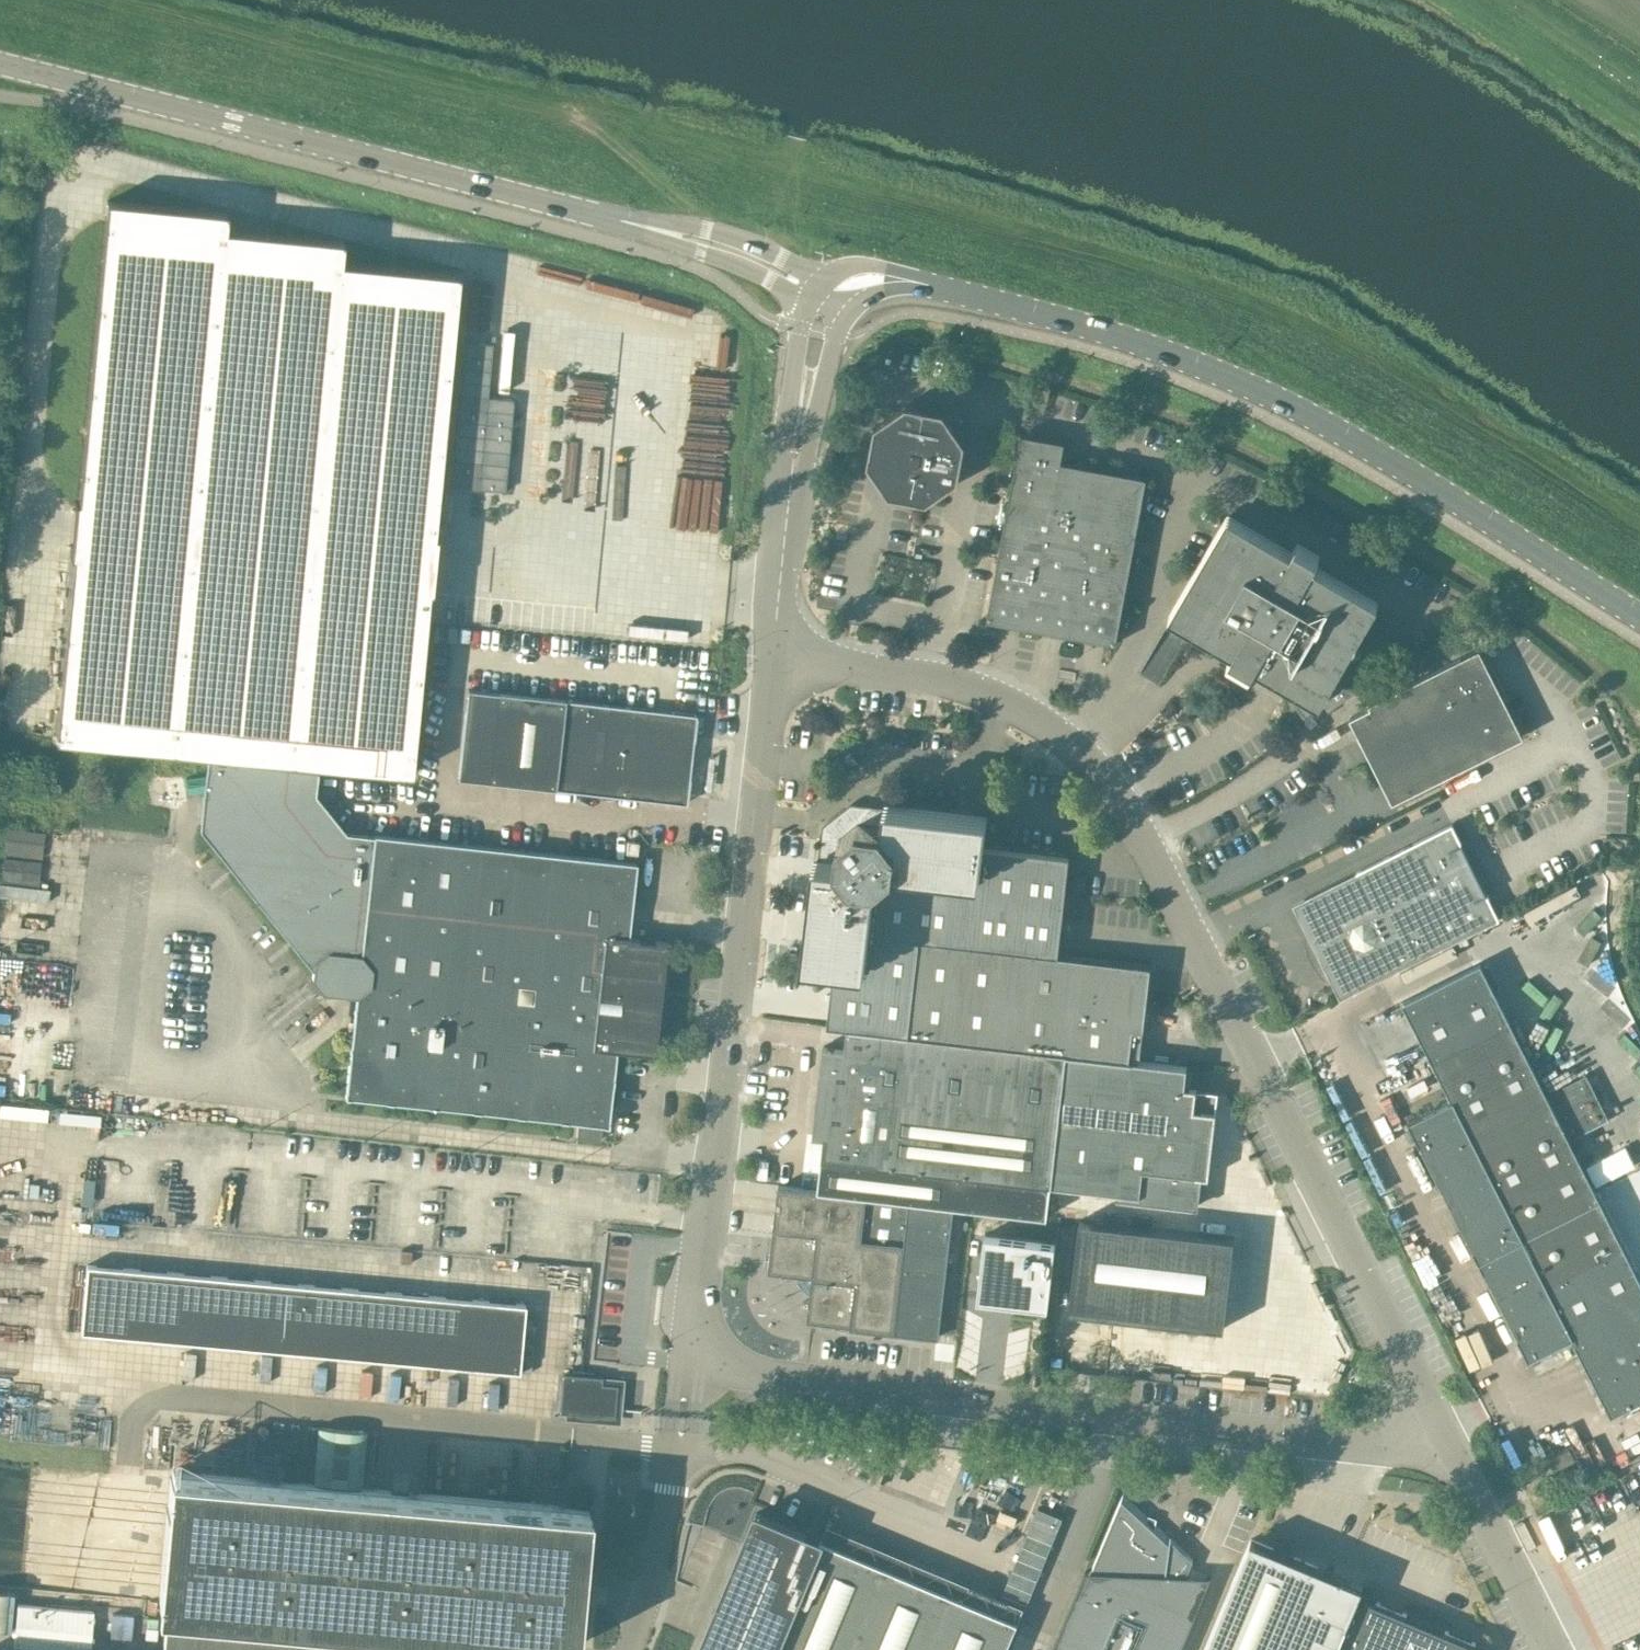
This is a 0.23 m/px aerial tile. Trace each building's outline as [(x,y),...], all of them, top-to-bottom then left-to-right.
[(73,555),(56,738),(412,772),(422,662),(429,589),(432,589),(437,535),(435,534),(460,273),(342,262),(344,240),(226,229),(228,211),(107,200),(79,500),(76,500),(71,555),(73,555)] [(466,341),(457,443),(483,446),(493,343),(466,341)] [(875,422),(868,460),(890,492),(928,499),(959,477),(966,439),(944,407),(907,400),(875,422)] [(1003,529),(986,618),(989,619),(998,620),(1020,624),(1041,628),(1104,640),(1116,642),(1117,638),(1118,631),(1133,554),(1135,541),(1147,476),(1082,464),(1061,460),(1065,441),(1024,433),(1021,433),(1017,452),(1007,509),(1003,529)] [(1342,657),(1375,600),(1230,515),(1202,562),(1174,610),(1255,657),(1254,658),(1291,680),(1298,690),(1292,695),(1311,721),(1362,685),(1342,657)] [(1480,646),(1399,687),(1443,775),(1524,734),(1480,646)] [(1443,775),(1399,687),(1370,702),(1372,704),(1350,715),(1393,800),(1443,775)] [(688,802),(695,735),(697,714),(465,688),(455,777),(688,802)] [(637,862),(635,862),(348,830),(318,792),(320,767),(209,755),(202,826),(313,964),(312,976),(324,991),(357,994),(354,1021),(616,1050),(655,1054),(668,943),(628,939),(637,862)] [(1150,965),(1066,956),(1058,955),(1069,856),(984,847),(988,817),(885,805),(885,809),(851,805),(824,827),(820,860),(817,860),(805,963),(834,966),(827,1026),(848,1028),(1067,1052),(1129,1059),(1133,1028),(1143,1029),(1150,965)] [(1294,904),(1341,997),(1500,918),(1453,824),(1294,904)] [(3,827),(1,882),(37,884),(39,829),(3,827)] [(1602,1198),(1639,1179),(1639,1177),(1588,1073),(1548,1093),(1482,961),(1404,1001),(1453,1098),(1410,1119),(1529,1357),(1573,1335),(1614,1417),(1639,1404),(1639,1275),(1602,1198)] [(607,1125),(616,1050),(354,1021),(346,1096),(607,1125)] [(1054,1184),(1067,1052),(848,1028),(845,1050),(824,1047),(814,1136),(825,1137),(823,1158),(1054,1184)] [(1184,1086),(1186,1066),(1129,1059),(1067,1052),(1054,1184),(1117,1191),(1131,1185),(1137,1200),(1192,1206),(1196,1173),(1207,1174),(1214,1110),(1193,1108),(1195,1087),(1184,1086)] [(600,1139),(601,1129),(602,1125),(578,1122),(577,1136),(600,1139)] [(940,1337),(956,1204),(779,1183),(769,1272),(802,1276),(812,1287),(808,1321),(940,1337)] [(1038,1185),(1037,1203),(1055,1203),(1055,1185),(1038,1185)] [(1236,1237),(1081,1219),(1071,1308),(1225,1326),(1236,1237)] [(1050,1306),(1057,1242),(986,1233),(978,1298),(1050,1306)] [(87,1265),(81,1331),(520,1370),(526,1304),(87,1265)] [(564,1372),(560,1412),(599,1415),(615,1416),(618,1384),(602,1383),(603,1377),(603,1376),(564,1372)] [(478,1636),(576,1645),(589,1508),(553,1505),(174,1470),(173,1479),(162,1601),(161,1608),(168,1609),(164,1649),(477,1649),(478,1636)] [(1211,1576),(1208,1575),(1205,1584),(1189,1577),(1190,1574),(1187,1574),(1194,1559),(1171,1539),(1172,1534),(1171,1533),(1170,1538),(1156,1525),(1157,1517),(1149,1514),(1148,1516),(1123,1495),(1089,1578),(1082,1578),(1052,1649),(1180,1649),(1211,1576)] [(1018,1621),(758,1512),(699,1649),(1006,1649),(1018,1621)] [(1342,1635),(1350,1638),(1348,1642),(1368,1649),(1484,1649),(1485,1648),(1475,1644),(1476,1642),(1446,1630),(1445,1632),(1406,1615),(1407,1613),(1377,1600),(1376,1602),(1366,1598),(1364,1602),(1357,1599),(1363,1585),(1251,1538),(1204,1649),(1336,1649),(1342,1635)]
